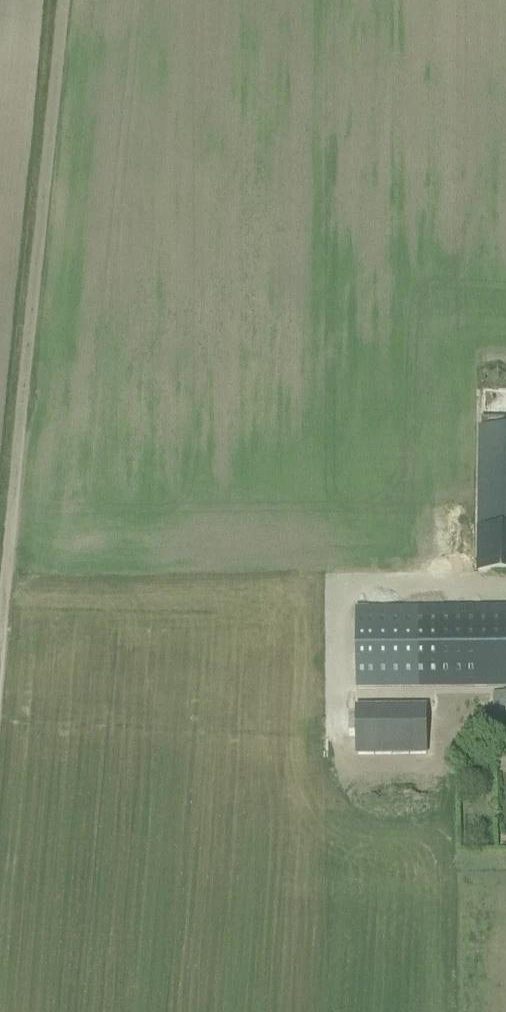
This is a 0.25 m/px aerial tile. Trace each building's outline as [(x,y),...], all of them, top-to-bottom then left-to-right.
[(477,429),(478,574),(505,574),(505,429),(477,429)] [(356,689),(505,688),(505,607),(355,608),(356,689)] [(493,695),(494,735),(505,735),(505,695),(493,695)] [(372,749),(426,748),(425,709),(371,710),(372,749)]
